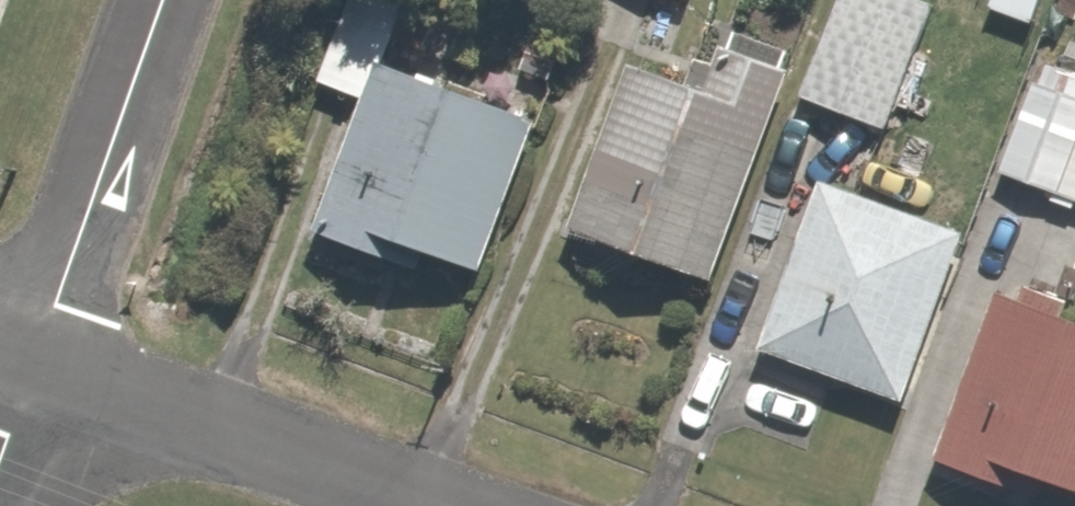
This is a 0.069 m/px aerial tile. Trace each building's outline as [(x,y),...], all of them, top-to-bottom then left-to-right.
[(558,127),(408,68),(434,1),(431,0),(369,0),(331,96),(374,113),(328,229),(434,271),(440,256),(498,279),(558,127)] [(927,0),(853,0),(816,96),(904,131),(951,9),(927,0)] [(696,95),(649,75),(586,230),(739,293),(806,129),(786,120),(807,69),(721,34),(696,95)] [(1059,67),(1016,171),(1074,196),(1074,73),(1059,67)] [(981,235),(842,185),(783,347),(922,397),(981,235)] [(1021,294),(951,463),(1056,505),(1064,487),(1074,492),(1074,316),(1021,294)]
